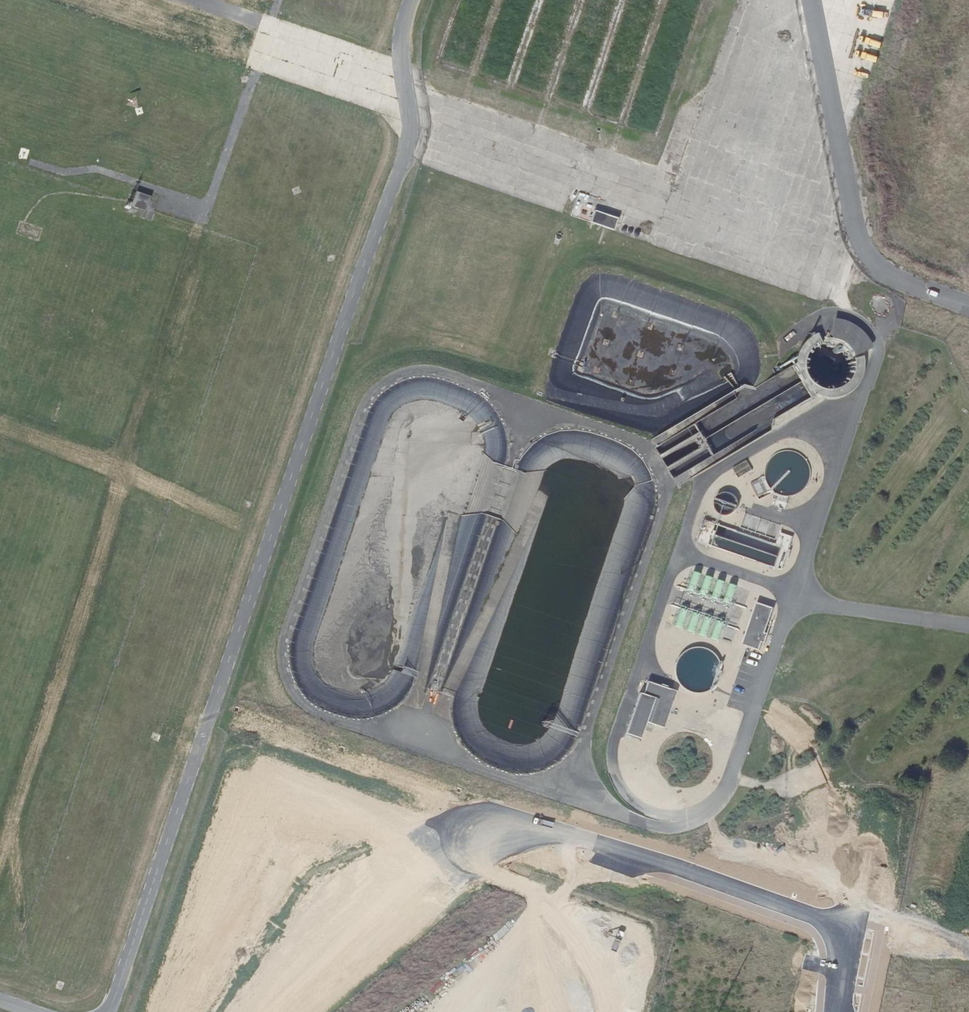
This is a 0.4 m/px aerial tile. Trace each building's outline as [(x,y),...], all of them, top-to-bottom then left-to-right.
[(144,209),(147,199),(137,195),(133,206),(144,209)] [(784,493),(790,494),(797,492),(802,489),(806,484),(808,477),(808,470),(806,463),(801,458),(795,454),(788,453),(781,454),(775,458),(771,463),(769,469),(768,475),(770,481),(773,487),(776,489),(778,491),(784,493)] [(747,462),(734,469),(739,478),(752,470),(747,462)] [(776,489),(772,499),(787,504),(790,494),(784,493),(778,491),(776,489)] [(721,513),(724,514),(727,515),(731,514),(733,513),(736,510),(737,507),(737,504),(736,501),(734,498),(732,496),(729,495),(725,495),(722,496),(720,498),(718,501),(717,504),(717,507),(719,510),(721,513)] [(746,513),(741,528),(775,540),(780,525),(746,513)] [(776,545),(706,521),(698,543),(782,571),(793,537),(781,533),(776,545)] [(695,571),(693,571),(687,589),(688,590),(690,591),(692,592),(694,591),(700,574),(699,573),(697,572),(695,571)] [(707,575),(705,575),(699,593),(700,594),(702,595),(704,595),(706,595),(712,578),(711,577),(709,576),(707,575)] [(718,579),(716,579),(711,597),(712,598),(714,599),(716,600),(718,599),(724,582),(722,581),(720,580),(718,579)] [(730,583),(729,583),(723,601),(724,602),(726,603),(728,604),(730,603),(736,586),(734,585),(732,584),(730,583)] [(774,609),(757,603),(743,644),(760,650),(762,642),(766,643),(769,634),(766,633),(774,609)] [(682,608),(680,608),(674,625),(675,627),(678,628),(680,628),(682,628),(688,610),(686,609),(684,608),(682,608)] [(694,612),(692,612),(686,629),(687,631),(689,632),(691,632),(693,632),(699,614),(698,613),(696,613),(694,612)] [(706,616),(704,616),(698,634),(699,635),(702,636),(704,637),(706,636),(712,619),(710,618),(708,617),(706,616)] [(718,620),(716,620),(710,637),(711,639),(713,640),(715,640),(717,640),(723,622),(722,621),(720,620),(718,620)] [(687,690),(694,693),(702,693),(706,691),(711,689),(714,686),(717,683),(719,678),(720,674),(720,667),(719,663),(717,659),(714,655),(712,653),(706,650),(699,648),(694,648),(689,650),(683,654),(680,657),(677,663),(675,667),(676,674),(677,678),(680,684),(683,687),(687,690)] [(643,695),(639,694),(625,734),(641,739),(646,723),(664,729),(676,692),(647,682),(643,695)]
